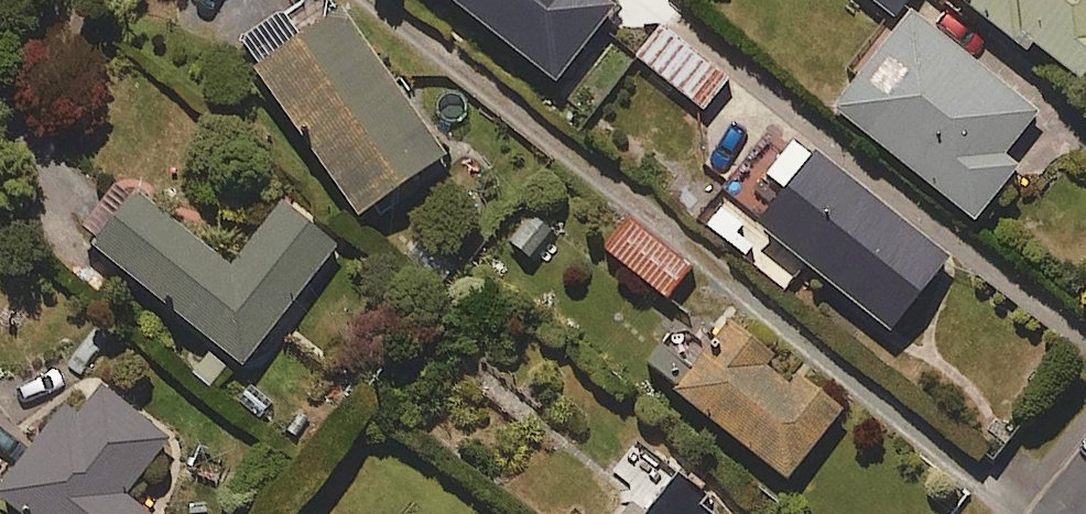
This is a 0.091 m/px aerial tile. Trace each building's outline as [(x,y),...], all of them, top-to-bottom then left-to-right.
[(336,0),(284,0),(232,36),(353,211),(440,150),(336,0)] [(608,0),(455,0),(550,77),(610,2),(608,0)] [(892,12),(902,0),(877,0),(892,12)] [(1019,41),(1025,34),(1078,74),(1085,63),(1085,0),(964,0),(1019,41)] [(1035,108),(908,5),(830,102),(971,215),(1014,161),(1001,150),(1035,108)] [(725,77),(659,21),(633,51),(699,108),(725,77)] [(944,252),(794,132),(737,204),(886,324),(944,252)] [(225,262),(113,171),(69,225),(238,362),(333,244),(277,198),(225,262)] [(564,236),(530,213),(511,241),(545,264),(564,236)] [(689,264),(626,218),(603,250),(666,296),(689,264)] [(763,361),(770,352),(746,333),(726,358),(705,342),(671,386),(784,474),(838,405),(793,370),(787,379),(763,361)] [(86,372),(0,477),(0,496),(22,513),(151,513),(120,489),(163,436),(86,372)] [(636,444),(612,473),(637,494),(621,513),(718,513),(636,444)]
